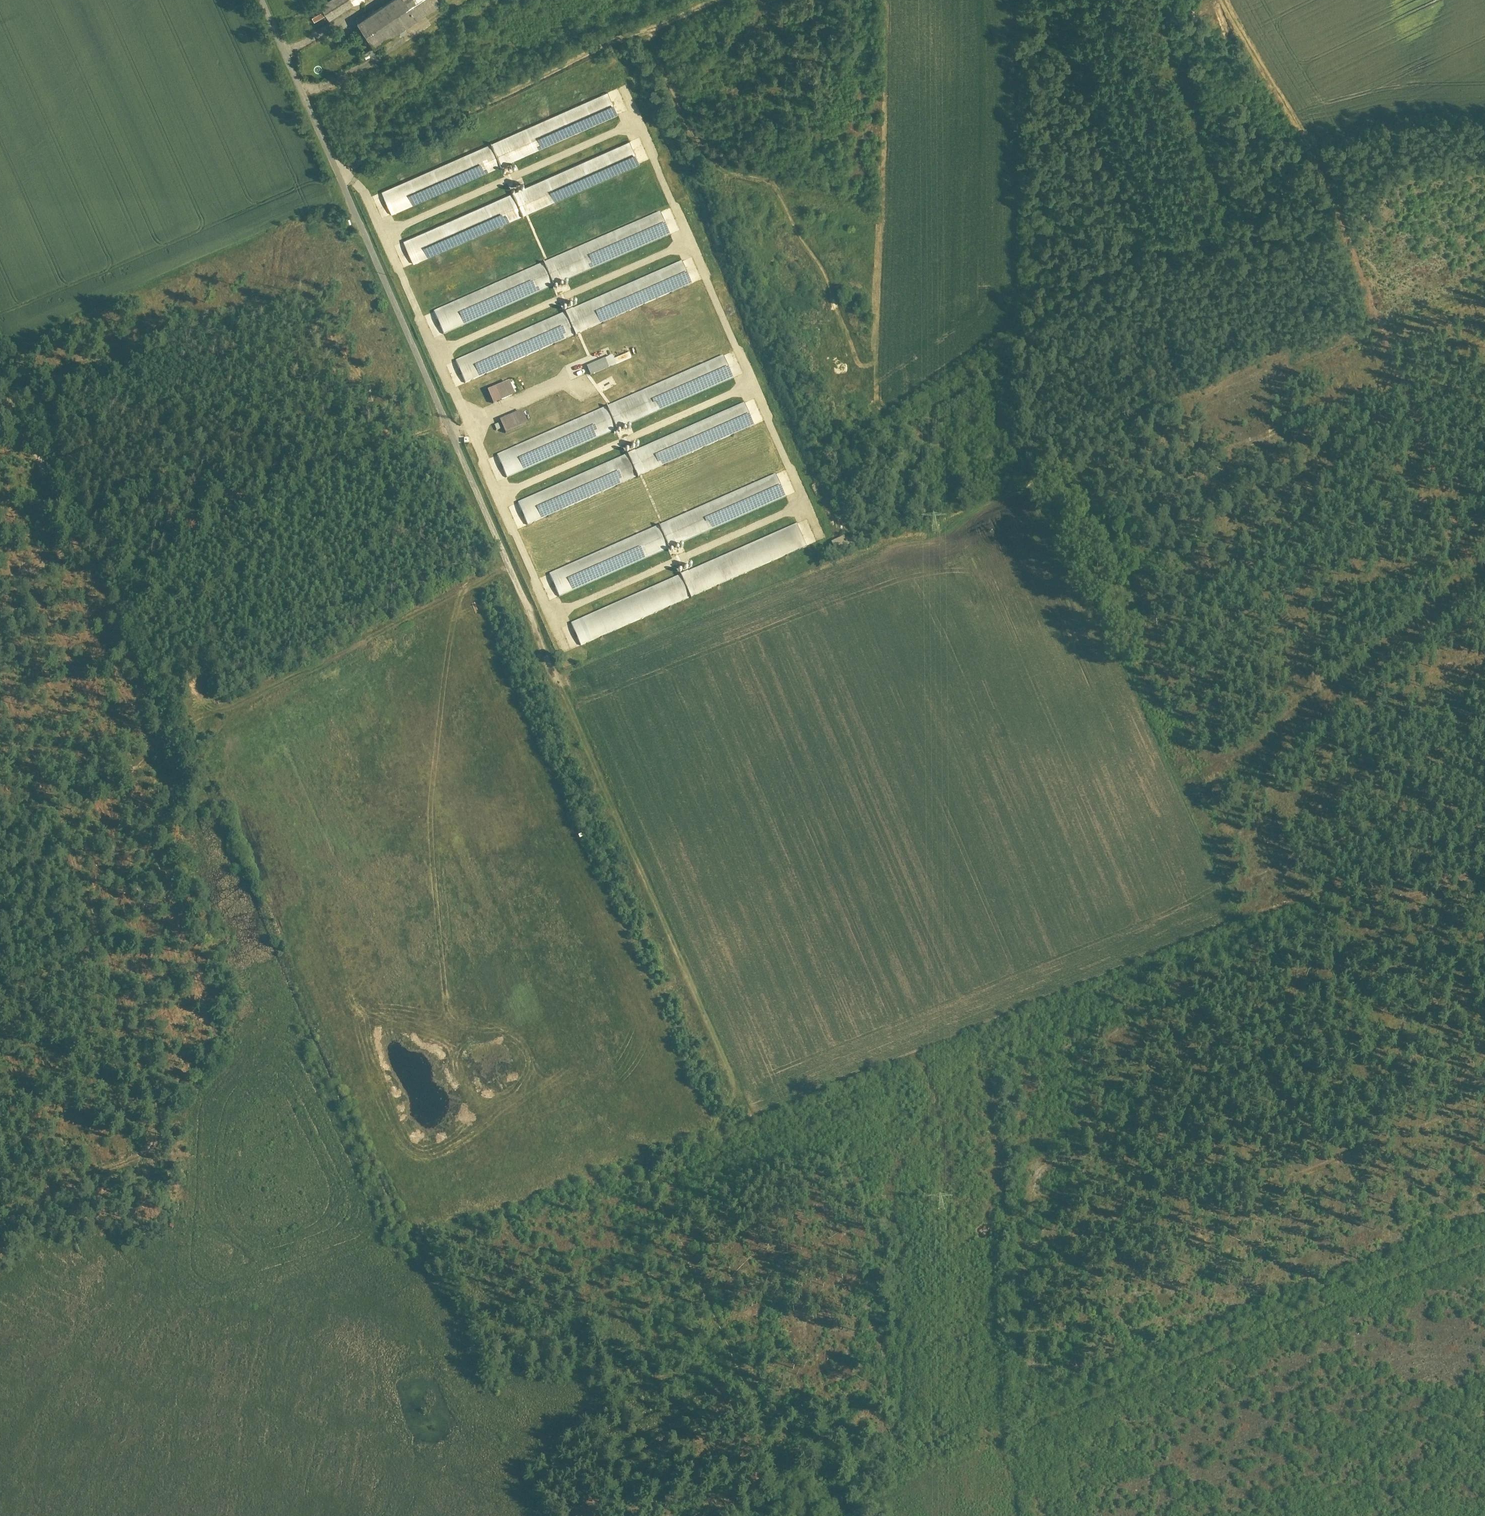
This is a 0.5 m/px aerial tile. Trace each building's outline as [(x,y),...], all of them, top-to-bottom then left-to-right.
[(327,23),(356,6),(353,0),(333,0),(318,9),(327,23)] [(376,49),(443,6),(440,0),(394,0),(359,22),(376,49)] [(320,12),(310,17),(312,22),(322,16),(320,12)] [(608,84),(371,188),(381,212),(619,108),(608,84)] [(631,135),(394,238),(404,262),(642,159),(631,135)] [(664,201),(427,305),(437,328),(675,225),(664,201)] [(685,252),(448,355),(458,379),(696,276),(685,252)] [(728,347),(490,450),(501,474),(738,371),(728,347)] [(587,368),(590,377),(621,365),(618,357),(587,368)] [(488,392),(493,405),(516,397),(512,384),(488,392)] [(748,393),(510,497),(521,521),(758,417),(748,393)] [(502,421),(506,434),(530,426),(525,413),(502,421)] [(779,464),(541,567),(552,591),(789,487),(779,464)] [(800,513),(562,616),(573,640),(810,537),(800,513)] [(831,543),(836,552),(848,546),(843,536),(831,543)]
